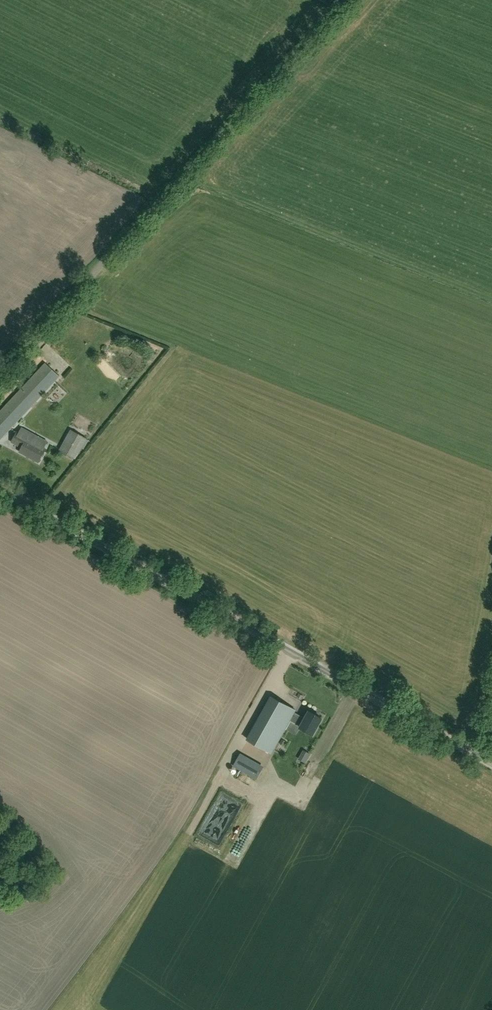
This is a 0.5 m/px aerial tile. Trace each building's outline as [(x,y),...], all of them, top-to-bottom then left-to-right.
[(60,376),(46,363),(0,413),(0,441),(60,376)] [(2,393),(7,398),(14,391),(10,387),(2,393)] [(44,448),(48,441),(22,427),(18,434),(17,433),(12,444),(22,449),(20,453),(40,463),(45,453),(44,453),(46,449),(44,448)] [(76,459),(87,439),(72,431),(60,450),(76,459)] [(305,718),(294,711),(295,709),(272,696),(248,738),(272,752),(290,719),(301,725),(300,727),(313,734),(322,718),(309,711),(305,718)] [(257,779),(264,766),(240,752),(233,766),(257,779)]
